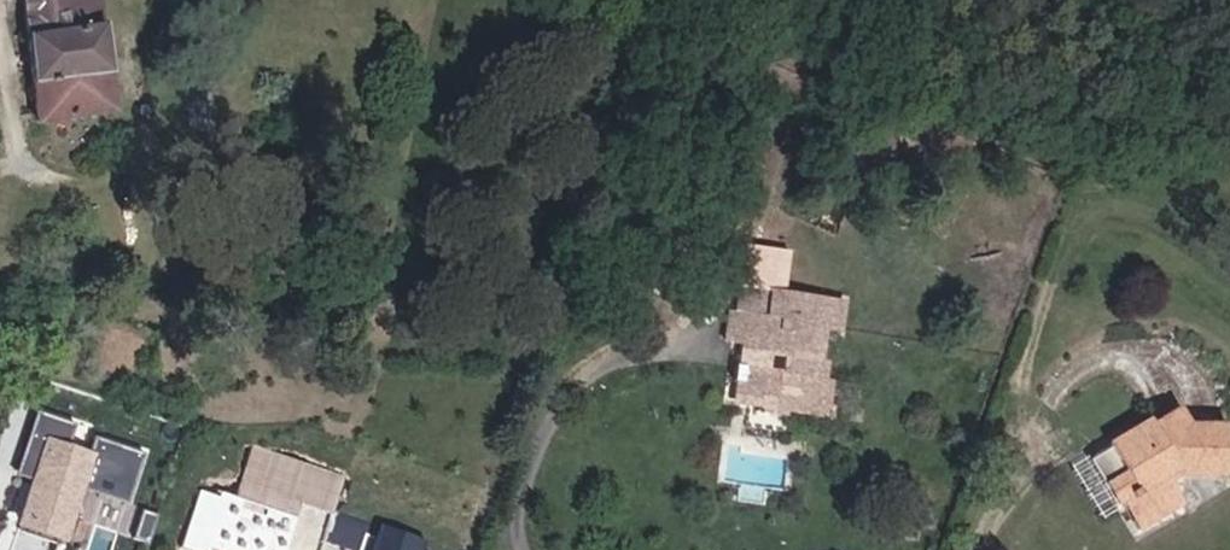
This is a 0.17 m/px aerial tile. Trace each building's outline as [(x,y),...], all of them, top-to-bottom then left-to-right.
[(95,0),(14,0),(30,130),(110,118),(95,0)] [(731,406),(803,415),(806,385),(821,387),(823,373),(809,372),(813,327),(830,329),(833,304),(732,292),(728,316),(717,314),(714,337),(756,342),(753,368),(736,367),(731,406)] [(36,415),(18,471),(33,482),(16,534),(67,549),(72,549),(90,495),(130,508),(147,455),(95,438),(91,452),(72,445),(77,428),(36,415)] [(1112,509),(1129,539),(1176,513),(1162,488),(1172,482),(1178,492),(1226,491),(1227,438),(1186,439),(1176,422),(1152,436),(1149,432),(1103,455),(1106,459),(1129,500),(1112,509)] [(253,446),(237,497),(203,486),(186,538),(222,549),(286,549),(300,505),(332,515),(345,475),(253,446)] [(1106,459),(1084,471),(1107,512),(1112,509),(1129,500),(1106,459)] [(432,545),(383,526),(378,540),(364,535),(361,549),(430,549),(432,545)]
